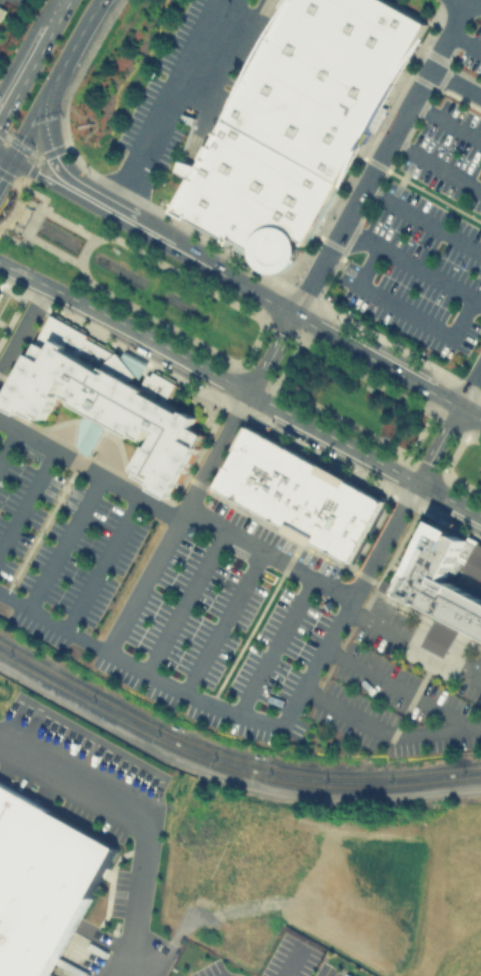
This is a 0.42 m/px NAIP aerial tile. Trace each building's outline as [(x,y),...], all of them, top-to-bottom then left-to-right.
[(224,116),(289,0),(389,0),(428,22),(382,105),(388,108),(375,131),(369,128),(339,181),(224,116)] [(340,187),(309,243),(306,241),(306,242),(296,237),(217,193),(198,226),(170,210),(224,116),(339,181),(337,185),(340,187)] [(254,250),(254,255),(258,263),(264,269),(273,272),(282,271),(290,267),(296,261),(299,252),(299,243),(296,237),(217,193),(198,226),(250,256),(254,250)] [(1,404),(51,314),(88,334),(86,337),(116,354),(118,352),(123,357),(125,352),(149,365),(141,378),(138,375),(131,380),(141,386),(148,373),(152,375),(154,371),(176,383),(166,400),(196,417),(190,427),(203,434),(197,445),(199,446),(170,499),(151,489),(154,484),(137,475),(139,472),(134,469),(147,445),(150,446),(155,437),(148,433),(144,439),(135,434),(134,437),(115,426),(113,429),(108,427),(92,456),(79,448),(80,446),(75,444),(79,419),(83,416),(86,410),(73,403),(75,400),(58,391),(57,393),(59,394),(45,419),(40,416),(38,419),(25,412),(25,414),(21,412),(19,415),(1,404)] [(385,500),(351,562),(217,487),(250,425),(385,500)] [(409,573),(411,573),(399,596),(437,616),(422,645),(445,657),(459,629),(471,635),(473,631),(480,635),(480,542),(467,535),(465,539),(456,534),(458,531),(437,519),(409,573)] [(120,846),(0,779),(0,975),(48,975),(120,846)]
